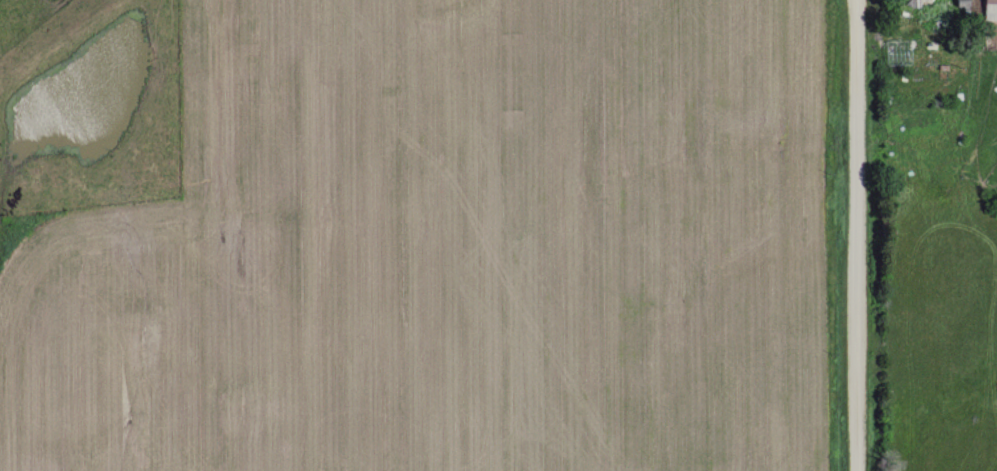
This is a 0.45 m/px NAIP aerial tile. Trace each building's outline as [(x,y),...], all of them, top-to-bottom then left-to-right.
[(978,21),(996,21),(996,0),(978,0),(978,21)]
